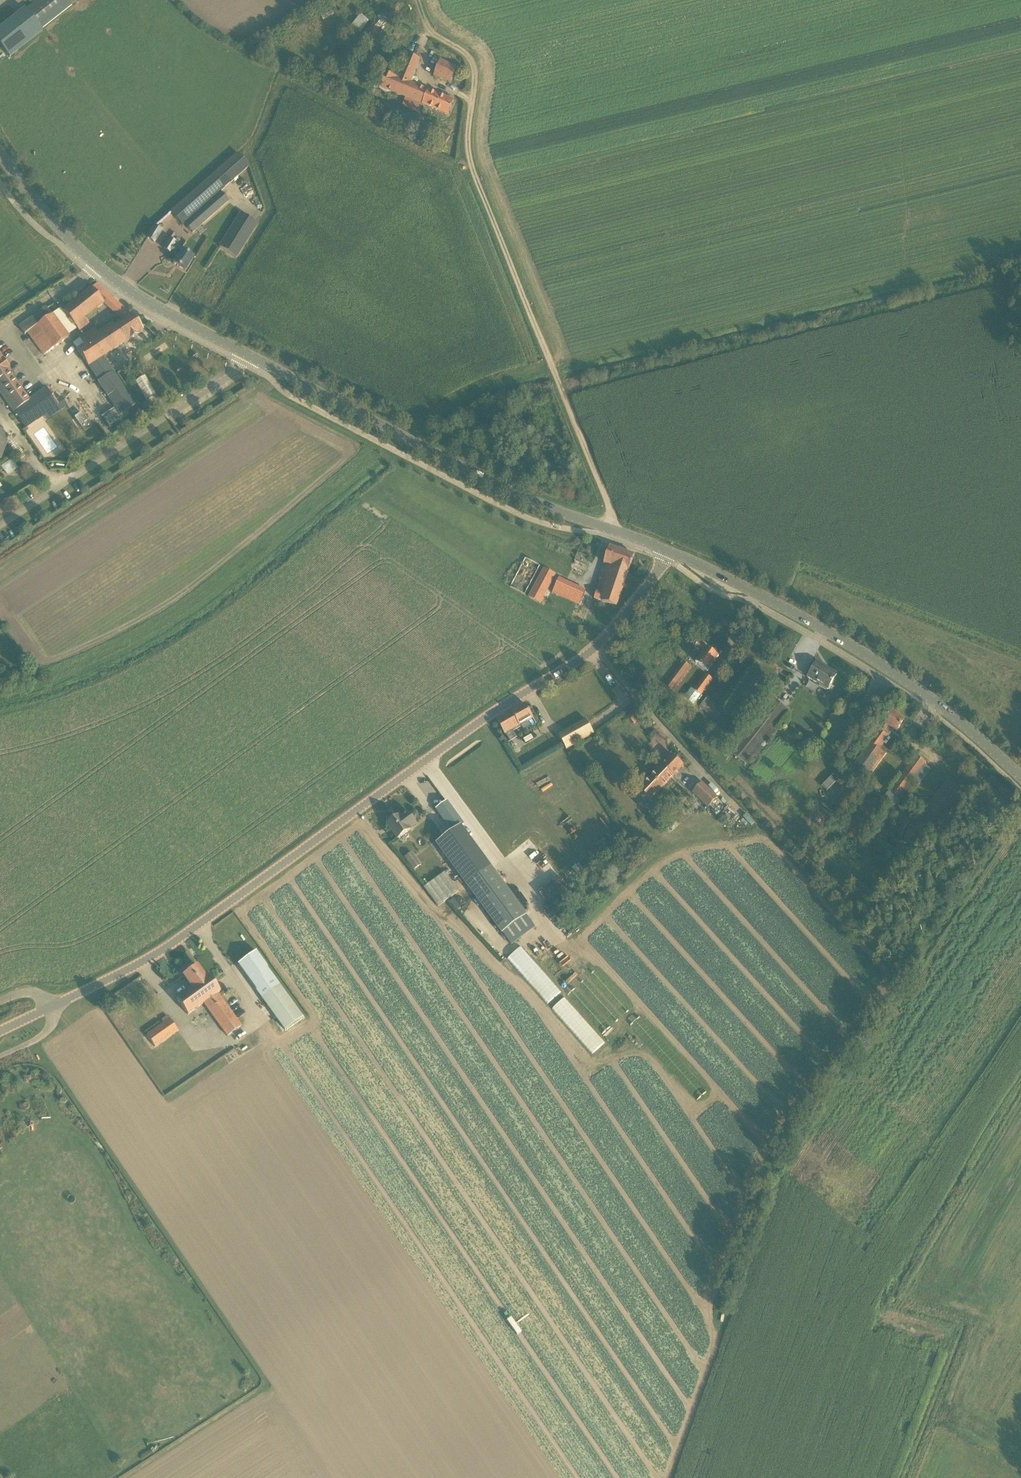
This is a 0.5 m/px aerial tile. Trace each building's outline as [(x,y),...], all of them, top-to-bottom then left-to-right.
[(17,48),(72,4),(69,0),(39,0),(34,4),(0,31),(0,43),(9,54),(17,48)] [(361,32),(370,20),(361,14),(353,26),(361,32)] [(372,44),(380,28),(372,24),(364,40),(372,44)] [(410,80),(419,59),(407,54),(397,76),(391,74),(381,70),(375,84),(448,116),(454,102),(410,82),(410,80)] [(451,84),(458,68),(440,61),(435,76),(451,84)] [(441,151),(450,137),(442,132),(433,146),(441,151)] [(171,211),(171,212),(191,235),(229,202),(221,192),(250,167),(237,152),(171,211)] [(237,258),(258,224),(240,213),(219,246),(237,258)] [(161,229),(163,226),(159,224),(157,227),(154,226),(147,238),(154,243),(162,230),(161,229)] [(194,257),(176,245),(178,243),(170,238),(163,249),(170,253),(171,252),(177,257),(173,263),(185,271),(194,257)] [(85,336),(83,337),(81,338),(85,345),(78,350),(120,416),(121,415),(123,419),(130,414),(127,410),(136,404),(104,357),(143,331),(132,314),(131,314),(98,283),(64,308),(80,331),(81,330),(90,324),(86,319),(104,303),(122,320),(114,325),(113,323),(97,333),(95,329),(85,336)] [(52,315),(46,307),(32,317),(19,326),(25,334),(27,332),(43,355),(69,337),(64,329),(71,324),(62,311),(60,309),(53,314),(52,315)] [(0,359),(0,392),(26,428),(43,415),(47,421),(67,407),(61,397),(56,401),(46,388),(29,400),(0,359)] [(136,380),(146,399),(155,394),(146,375),(136,380)] [(61,417),(59,426),(67,428),(69,419),(61,417)] [(43,424),(41,432),(49,435),(51,427),(43,424)] [(7,443),(19,460),(25,456),(11,436),(5,440),(3,430),(0,428),(0,462),(1,461),(7,445),(7,443)] [(52,445),(56,455),(64,452),(61,442),(52,445)] [(13,458),(1,467),(7,476),(19,468),(13,458)] [(617,607),(635,555),(610,547),(604,564),(606,564),(594,599),(617,607)] [(525,595),(535,575),(540,566),(526,558),(510,587),(525,595)] [(545,606),(560,576),(544,568),(529,597),(545,606)] [(562,595),(582,602),(586,590),(566,583),(562,595)] [(729,628),(731,624),(723,620),(721,625),(729,628)] [(709,670),(715,661),(719,656),(707,648),(699,642),(695,647),(703,652),(696,662),(708,671),(709,670)] [(672,690),(690,666),(684,662),(666,685),(672,690)] [(828,690),(837,674),(817,662),(809,678),(828,690)] [(691,688),(690,690),(684,698),(694,705),(700,697),(713,679),(706,674),(694,690),(691,688)] [(700,706),(716,721),(725,711),(708,696),(700,706)] [(747,765),(763,744),(776,728),(790,711),(773,697),(730,752),(747,765)] [(498,720),(504,731),(506,734),(520,726),(534,718),(526,705),(498,720)] [(634,724),(642,717),(636,709),(628,716),(634,724)] [(896,733),(905,720),(892,711),(848,772),(865,784),(887,754),(879,748),(888,737),(883,733),(888,727),(896,733)] [(567,749),(586,738),(594,734),(586,720),(559,735),(567,749)] [(651,800),(683,765),(673,755),(640,790),(651,800)] [(916,755),(890,790),(884,798),(894,805),(900,798),(915,779),(921,784),(931,769),(925,765),(926,763),(916,755)] [(708,808),(711,805),(717,798),(702,783),(693,793),(708,808)] [(454,830),(464,822),(447,799),(436,806),(454,830)] [(903,820),(899,824),(905,830),(910,825),(919,814),(913,809),(907,815),(903,811),(899,817),(903,820)] [(418,825),(409,812),(401,817),(400,815),(388,824),(399,839),(411,830),(418,825)] [(467,886),(492,867),(462,826),(437,844),(467,886)] [(405,857),(407,860),(414,870),(421,865),(412,852),(405,857)] [(492,867),(467,886),(503,934),(527,916),(492,867)] [(435,879),(435,880),(424,887),(438,907),(449,899),(459,892),(445,872),(435,879)] [(548,1005),(561,993),(521,947),(508,959),(548,1005)] [(258,992),(276,978),(257,951),(238,964),(258,992)] [(203,974),(197,966),(184,975),(192,987),(176,999),(188,1015),(203,1004),(228,1037),(242,1026),(217,994),(220,992),(206,972),(203,974)] [(286,1032),(305,1018),(281,985),(262,999),(286,1032)] [(565,998),(553,1009),(593,1054),(605,1043),(565,998)] [(179,1031),(176,1027),(170,1019),(147,1035),(155,1047),(161,1043),(167,1039),(167,1040),(179,1031)]
